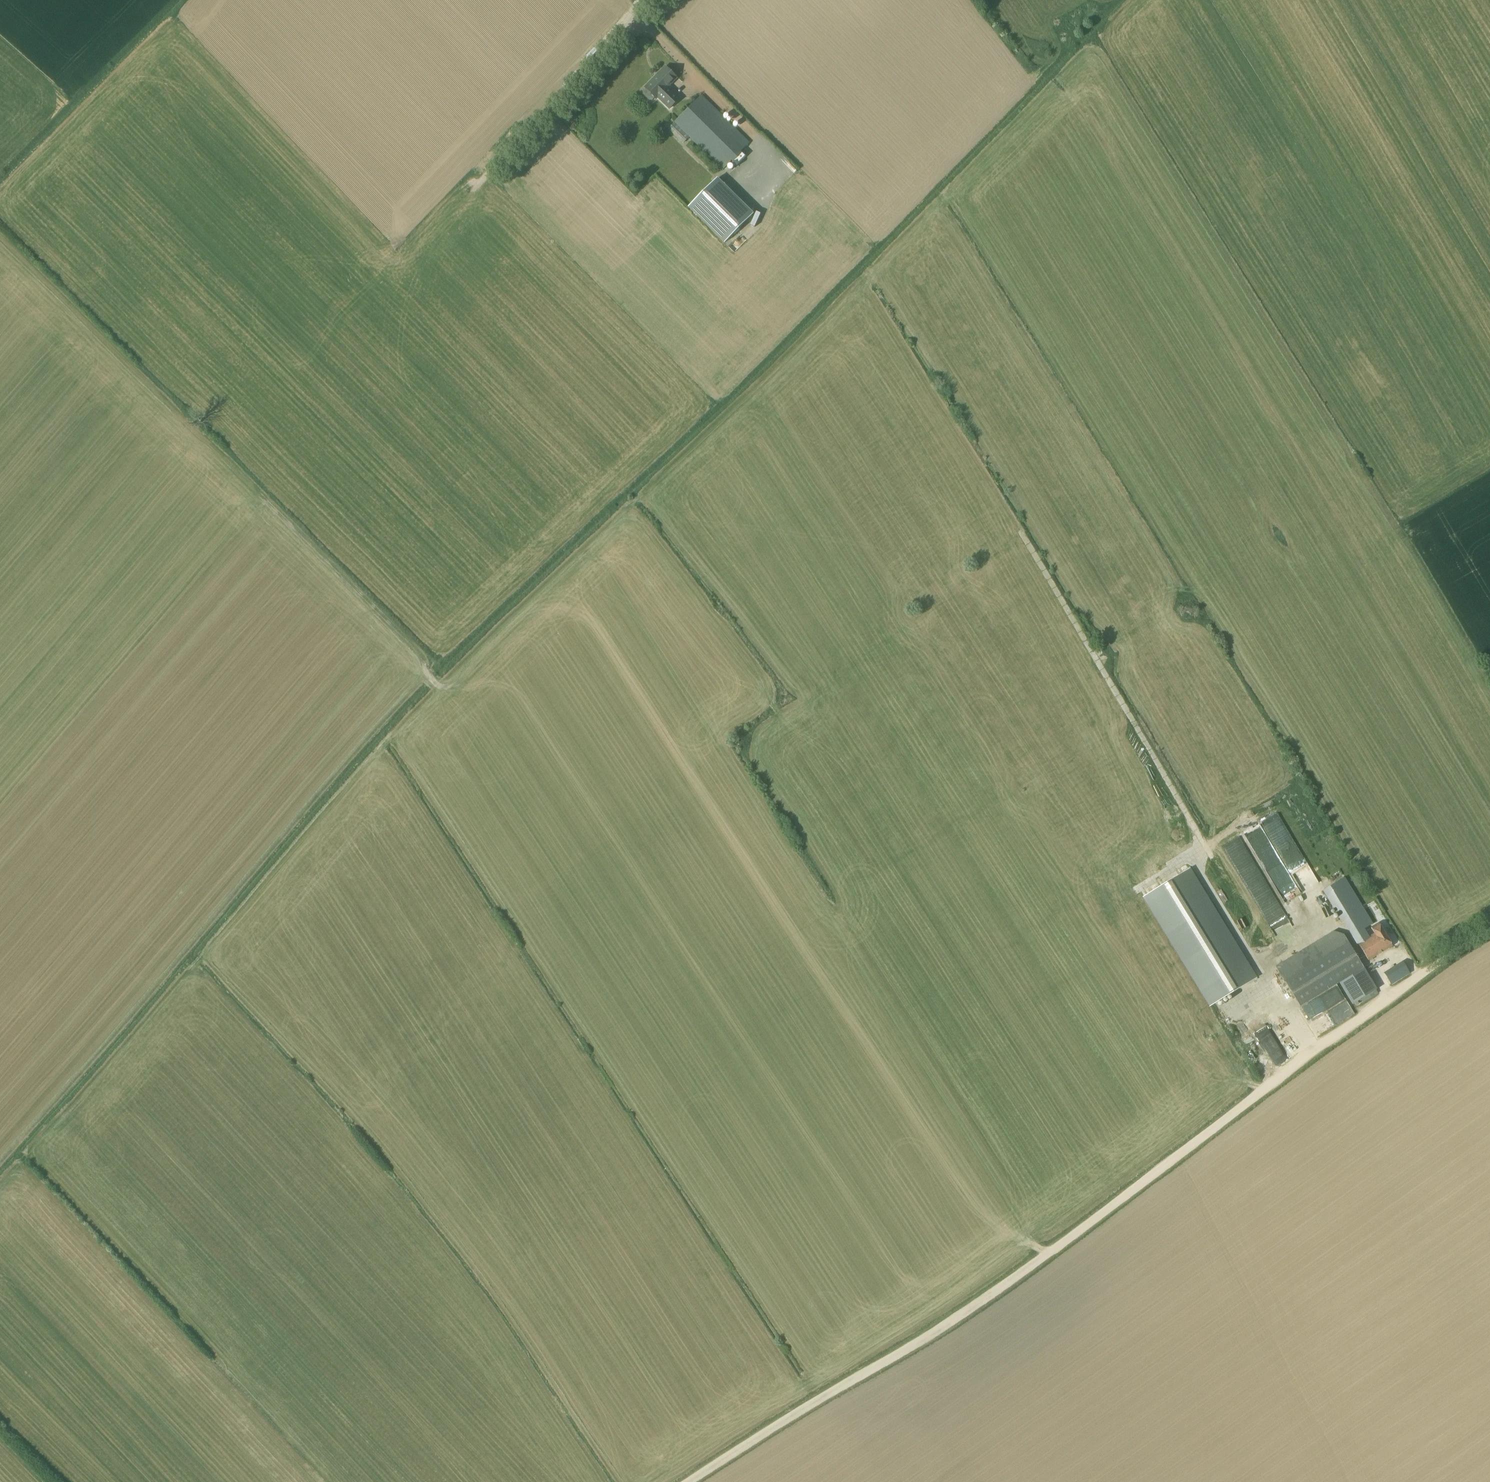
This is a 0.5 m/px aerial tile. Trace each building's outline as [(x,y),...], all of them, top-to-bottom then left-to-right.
[(677,78),(665,66),(645,87),(646,88),(644,91),(644,94),(649,100),(652,100),(655,97),(657,98),(658,97),(670,108),(677,101),(666,89),(677,78)] [(701,96),(675,122),(669,128),(683,143),(690,136),(723,169),(748,144),(701,96)] [(783,163),(793,172),(796,169),(786,160),(783,163)] [(718,177),(688,207),(725,243),(755,213),(718,177)] [(1297,845),(1279,812),(1262,821),(1280,854),(1297,845)] [(1242,835),(1225,845),(1274,936),(1291,927),(1242,835)] [(1155,892),(1148,896),(1213,1003),(1256,976),(1191,870),(1155,892)] [(1344,920),(1358,944),(1368,960),(1392,945),(1379,923),(1371,928),(1375,933),(1368,937),(1363,930),(1372,924),(1344,878),(1323,890),(1342,921),(1344,920)] [(1334,931),(1276,965),(1285,981),(1348,943),(1343,934),(1334,931)] [(1348,943),(1285,981),(1300,1006),(1340,982),(1363,967),(1348,943)] [(1393,983),(1402,977),(1408,974),(1403,963),(1386,974),(1393,983)] [(1363,967),(1340,982),(1353,1004),(1354,1003),(1361,999),(1376,990),(1377,989),(1363,967)] [(1376,990),(1361,999),(1363,1003),(1378,993),(1376,990)] [(1288,1058),(1260,1007),(1247,1014),(1275,1065),(1288,1058)]
